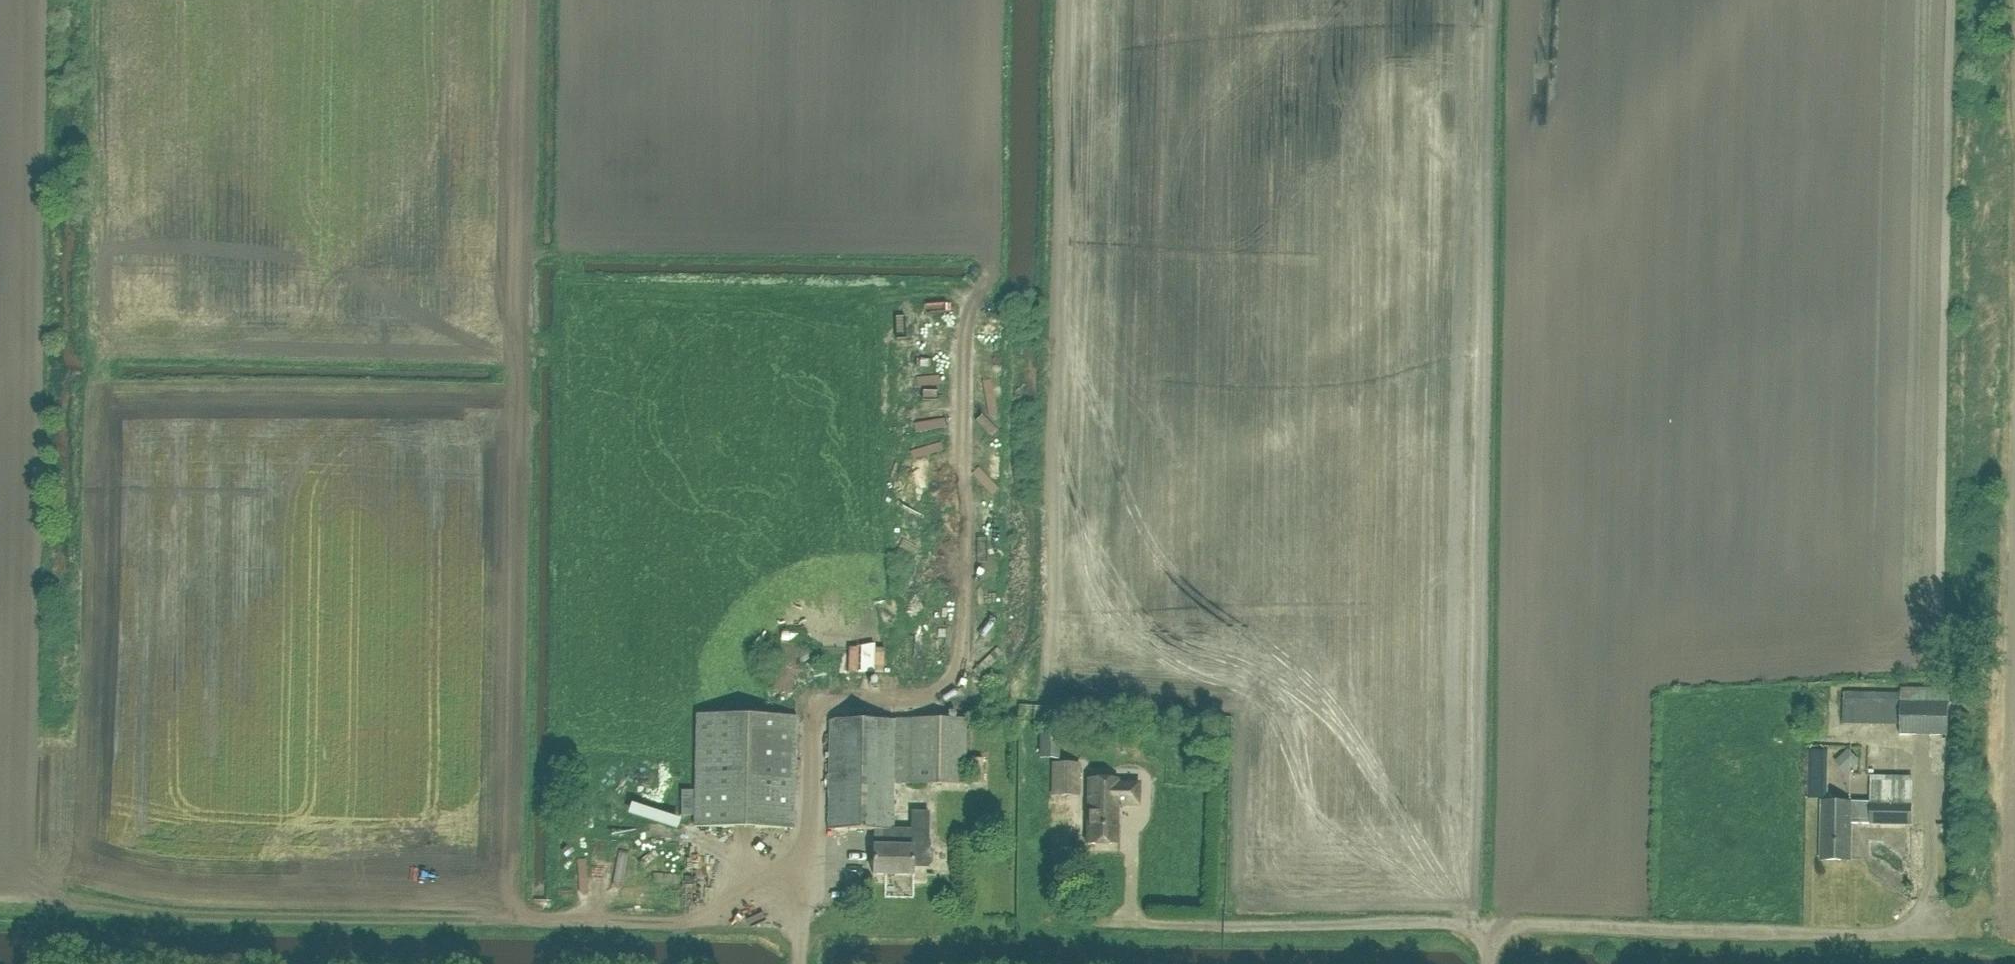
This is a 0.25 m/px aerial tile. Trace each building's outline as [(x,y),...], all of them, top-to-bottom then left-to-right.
[(960,575),(949,576),(950,591),(961,590),(960,575)] [(1948,690),(1900,690),(1900,694),(1868,694),(1868,702),(1842,702),(1842,726),(1899,727),(1899,737),(1948,737),(1948,717),(1954,717),(1954,705),(1948,705),(1948,690)] [(796,717),(696,714),(694,827),(794,829),(796,717)] [(892,829),(894,720),(829,720),(827,830),(884,831),(883,847),(873,846),(872,875),(911,875),(911,867),(926,867),(930,863),(931,850),(926,846),(927,812),(910,811),(910,829),(892,829)] [(965,720),(913,720),(913,784),(964,784),(965,720)] [(1080,764),(1052,764),(1051,797),(1080,797),(1080,764)] [(1116,780),(1087,779),(1086,845),(1115,845),(1116,806),(1138,806),(1138,784),(1116,784),(1116,780)] [(1808,783),(1808,799),(1827,800),(1828,783),(1808,783)] [(1911,804),(1822,803),(1821,860),(1849,861),(1850,824),(1911,825),(1911,804)]
